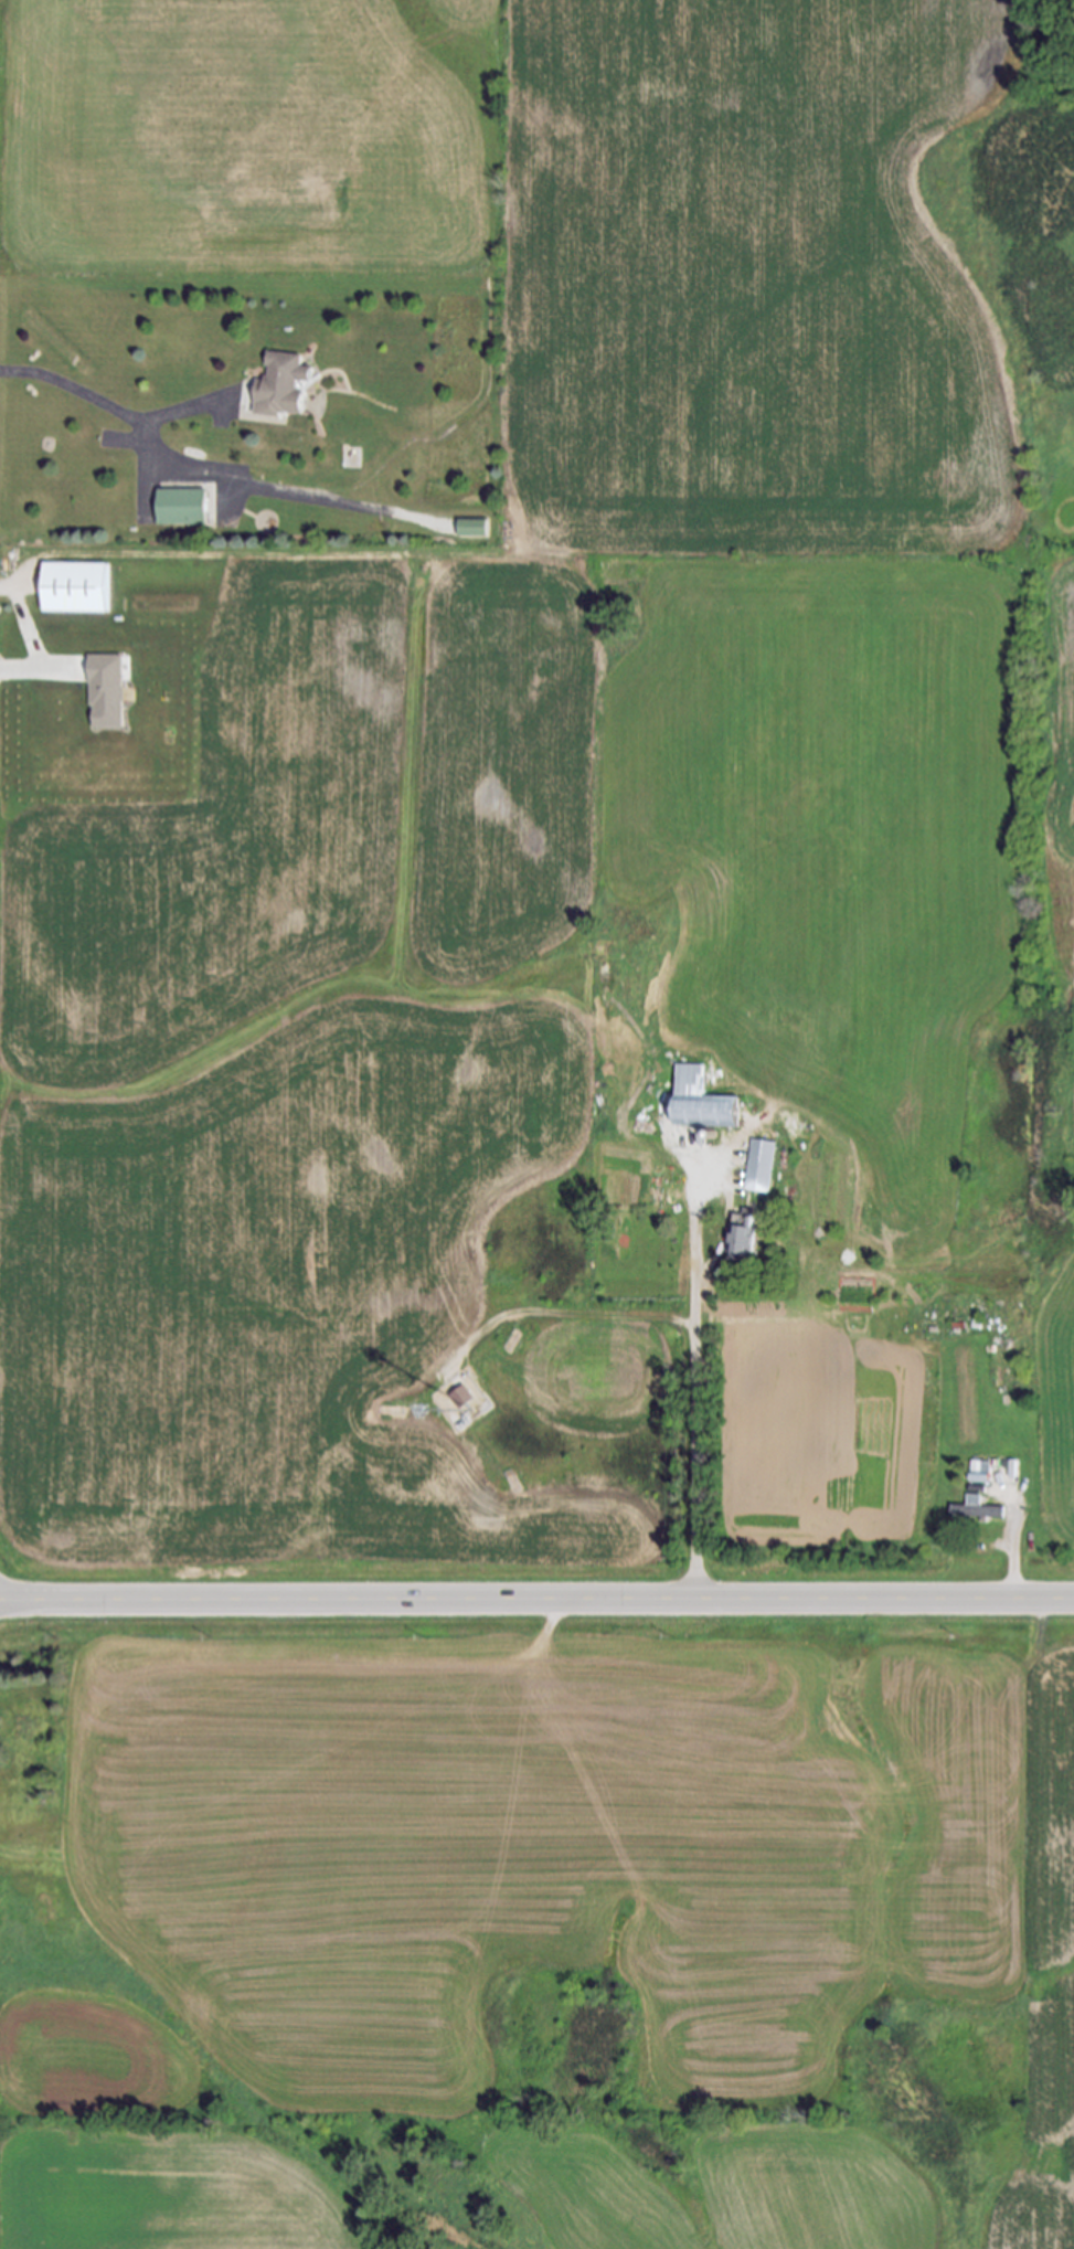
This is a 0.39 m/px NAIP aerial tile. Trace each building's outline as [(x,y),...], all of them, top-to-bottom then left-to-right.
[(305,416),(254,415),(255,382),(266,382),(267,353),(302,354),(301,367),(306,367),(305,416)] [(156,526),(156,490),(205,490),(205,526),(156,526)] [(486,537),(458,537),(458,521),(486,521),(486,537)] [(106,564),(106,614),(41,613),(42,564),(106,564)] [(88,655),(127,654),(128,730),(88,730),(88,655)] [(736,1128),(673,1127),(674,1065),(704,1067),(703,1097),(736,1099),(736,1128)] [(751,1141),(775,1143),(770,1192),(745,1189),(751,1141)] [(755,1264),(730,1264),(730,1216),(755,1216),(755,1264)] [(472,1399),(459,1412),(448,1400),(461,1387),(472,1399)] [(991,1462),(972,1461),(971,1483),(991,1483),(991,1462)] [(966,1506),(966,1497),(982,1497),(982,1508),(1004,1508),(1004,1524),(951,1525),(950,1507),(966,1506)]
